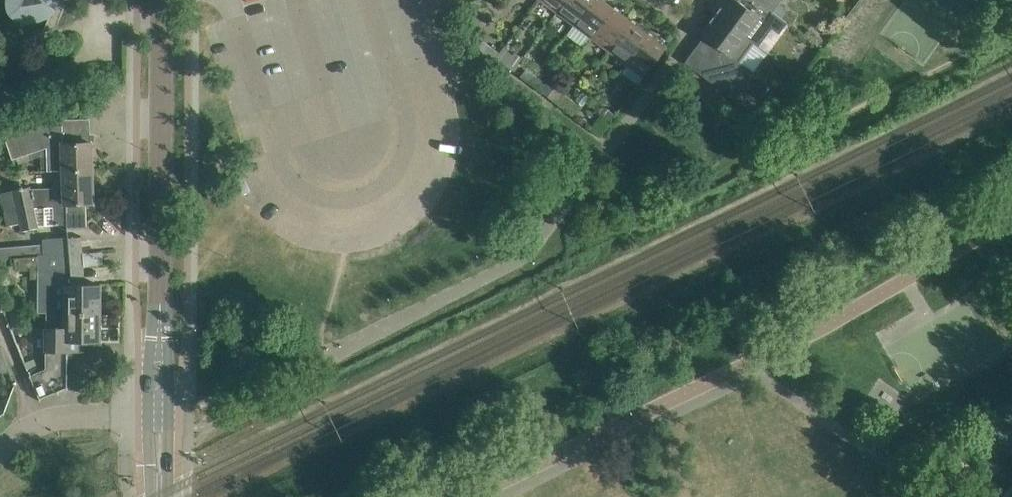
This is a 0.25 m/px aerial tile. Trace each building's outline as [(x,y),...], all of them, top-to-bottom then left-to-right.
[(13,3),(13,5),(13,7),(14,9),(15,11),(17,12),(19,14),(20,15),(23,15),(26,16),(28,16),(34,17),(36,16),(39,16),(42,15),(44,14),(46,13),(49,11),(51,10),(43,31),(56,27),(65,3),(63,0),(13,0),(13,3)] [(557,11),(565,0),(541,0),(557,11)] [(557,11),(574,24),(592,0),(565,0),(557,11)] [(574,24),(591,37),(613,8),(603,0),(592,0),(574,24)] [(753,42),(758,45),(771,28),(779,33),(787,22),(772,11),(757,0),(750,0),(746,6),(738,0),(717,0),(710,10),(715,14),(753,42)] [(772,11),(780,1),(778,0),(757,0),(772,11)] [(608,50),(631,20),(613,8),(591,37),(608,50)] [(753,71),(739,60),(753,42),(715,14),(701,34),(704,36),(695,48),(710,60),(700,73),(734,98),(753,71)] [(631,20),(608,50),(626,63),(648,33),(631,20)] [(648,33),(626,63),(644,76),(666,47),(648,33)] [(492,62),(499,53),(489,46),(482,55),(492,62)] [(508,60),(499,53),(492,62),(502,69),(508,60)] [(530,83),(537,74),(527,67),(520,76),(530,83)] [(547,81),(537,74),(530,83),(540,90),(547,81)] [(565,109),(571,100),(562,92),(555,101),(565,109)] [(581,107),(571,100),(565,109),(574,116),(581,107)] [(47,150),(48,170),(92,170),(91,133),(85,133),(84,120),(89,120),(89,119),(62,120),(62,122),(46,122),(41,110),(2,123),(14,161),(47,150)] [(600,135),(607,126),(598,119),(591,128),(600,135)] [(86,231),(85,202),(93,202),(92,170),(48,170),(48,173),(53,173),(53,191),(30,191),(30,189),(23,190),(23,188),(20,188),(20,191),(14,192),(17,209),(5,212),(8,227),(20,225),(22,232),(38,229),(37,228),(67,227),(67,231),(86,231)] [(72,271),(71,270),(68,237),(43,239),(45,257),(39,258),(40,273),(72,271)] [(73,284),(72,271),(40,273),(40,299),(50,299),(50,315),(100,314),(100,284),(73,284)] [(66,386),(67,350),(82,350),(83,340),(100,340),(100,314),(50,315),(51,369),(31,377),(33,382),(32,382),(40,400),(41,400),(40,397),(66,386)] [(0,357),(0,373),(9,370),(4,355),(0,357)] [(34,362),(26,365),(29,373),(38,370),(34,362)]
